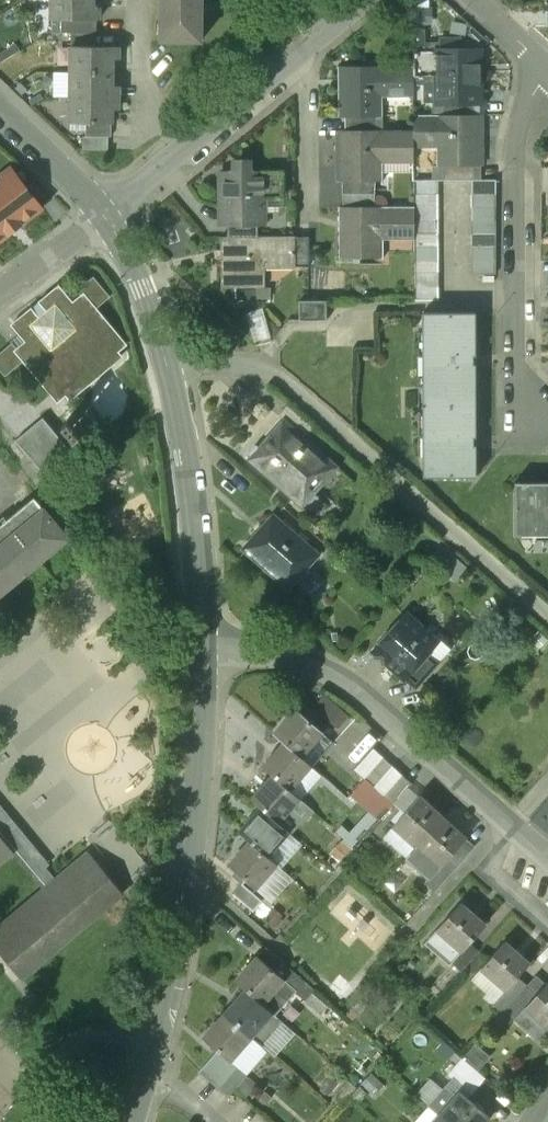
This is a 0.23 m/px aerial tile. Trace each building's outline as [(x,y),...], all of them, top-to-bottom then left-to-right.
[(52,21),(99,21),(99,10),(92,10),(92,0),(53,0),(52,21)] [(159,41),(201,41),(201,0),(160,0),(159,41)] [(119,48),(72,48),(71,72),(112,72),(112,60),(119,61),(119,48)] [(480,52),(413,52),(413,66),(413,78),(435,78),(436,103),(443,103),(473,102),(480,102),(480,52)] [(413,66),(338,66),(338,118),(345,118),(380,118),(380,104),(413,104),(413,78),(413,66)] [(112,72),(71,72),(71,97),(119,98),(119,85),(112,85),(112,72)] [(119,98),(71,97),(70,123),(87,123),(112,124),(112,109),(119,109),(119,98)] [(473,102),(443,103),(443,116),(473,115),(473,102)] [(443,116),(413,116),(413,130),(413,141),(438,141),(438,166),(480,166),(480,116),(473,115),(443,116)] [(112,124),(87,123),(87,137),(109,137),(111,137),(112,124)] [(379,130),(338,131),(338,181),(375,181),(382,181),(382,164),(413,163),(413,141),(413,130),(379,130)] [(87,137),(82,137),(82,150),(109,150),(109,137),(87,137)] [(250,165),(246,162),(238,162),(235,166),(235,173),(220,173),(220,224),(228,224),(257,224),(265,224),(264,198),(282,197),(282,172),(250,173),(250,165)] [(38,208),(10,171),(0,179),(0,238),(38,208)] [(439,300),(438,180),(414,180),(414,188),(414,207),(414,231),(414,300),(439,300)] [(496,180),(471,180),(471,274),(496,274),(496,180)] [(375,181),(342,181),(342,194),(375,194),(375,181)] [(374,207),(375,194),(342,194),(342,208),(374,207)] [(342,208),(339,208),(340,258),(382,257),(382,231),(414,231),(414,207),(375,207),(374,207),(342,208)] [(257,237),(257,224),(228,224),(228,237),(257,237)] [(228,237),(220,237),(221,288),(265,288),(265,261),(295,261),(295,237),(295,236),(257,237),(228,237)] [(309,267),(309,237),(295,237),(295,261),(295,267),(309,267)] [(72,303),(58,287),(39,303),(40,305),(33,311),(31,309),(12,325),(26,342),(15,351),(57,401),(78,384),(82,389),(109,367),(105,362),(125,345),(83,294),(72,303)] [(326,301),(299,301),(299,321),(326,320),(326,301)] [(264,305),(247,309),(255,343),(273,339),(264,305)] [(475,314),(424,314),(423,478),(475,478),(475,314)] [(312,427),(287,405),(278,415),(283,420),(303,437),(312,427)] [(79,462),(42,418),(15,440),(52,484),(79,462)] [(283,420),(249,460),(295,500),(309,484),(316,490),(337,467),(303,437),(283,420)] [(72,428),(67,422),(61,427),(66,433),(72,428)] [(79,437),(74,431),(68,436),(73,442),(79,437)] [(516,483),(516,535),(547,535),(547,482),(516,483)] [(67,538),(34,498),(0,526),(0,594),(67,538)] [(317,554),(275,516),(260,533),(259,531),(243,549),(278,578),(290,564),(300,573),(317,554)] [(406,615),(389,634),(385,634),(379,641),(378,646),(373,653),(404,680),(427,654),(437,642),(406,615)] [(427,654),(404,680),(416,690),(439,664),(427,654)] [(304,705),(297,713),(295,710),(273,734),(284,743),(300,757),(321,734),(311,725),(318,718),(304,705)] [(300,757),(284,743),(263,767),(273,776),(289,790),(311,766),(300,757)] [(372,749),(354,769),(365,778),(383,758),(372,749)] [(383,758),(365,778),(374,787),(393,766),(383,758)] [(393,766),(374,787),(384,796),(403,775),(393,766)] [(403,775),(384,796),(394,804),(412,784),(403,775)] [(273,776),(251,800),(261,809),(278,823),(300,799),(289,790),(273,776)] [(418,798),(392,826),(416,847),(441,818),(418,798)] [(0,805),(0,836),(12,851),(11,852),(43,891),(56,880),(45,867),(49,864),(0,805)] [(278,823),(261,809),(240,832),(250,842),(266,856),(288,832),(278,823)] [(416,847),(405,859),(429,880),(446,860),(464,839),(441,818),(416,847)] [(11,852),(12,851),(0,836),(0,861),(11,852)] [(250,842),(229,865),(254,889),(277,865),(266,856),(250,842)] [(88,853),(56,880),(90,920),(122,894),(88,853)] [(429,880),(426,883),(436,892),(456,868),(446,860),(429,880)] [(0,927),(0,953),(20,978),(90,920),(56,880),(43,891),(0,927)] [(263,903),(242,884),(233,894),(254,913),(263,903)] [(459,903),(424,943),(449,965),(451,963),(468,944),(484,926),(459,903)] [(504,942),(481,968),(505,990),(515,979),(528,964),(504,942)] [(468,944),(451,963),(461,972),(478,952),(468,944)] [(315,991),(266,947),(257,957),(297,992),(306,1001),(315,991)] [(297,992),(257,957),(236,981),(246,990),(276,1016),(297,992)] [(525,988),(501,1015),(506,1019),(510,1015),(514,1019),(543,987),(533,978),(525,988)] [(505,990),(491,1006),(501,1015),(525,988),(515,979),(505,990)] [(514,1019),(539,1040),(547,1030),(547,982),(543,987),(514,1019)] [(276,1016),(246,990),(224,1015),(251,1038),(263,1048),(284,1024),(276,1016)] [(251,1038),(224,1015),(203,1039),(217,1052),(229,1062),(251,1038)] [(480,1052),(473,1046),(462,1059),(476,1071),(482,1064),(480,1052)] [(229,1062),(217,1052),(200,1071),(219,1088),(237,1068),(229,1062)] [(462,1059),(454,1052),(449,1058),(458,1066),(449,1075),(472,1095),(486,1080),(476,1071),(462,1059)] [(237,1068),(219,1088),(229,1097),(246,1077),(237,1068)] [(461,1092),(456,1097),(445,1087),(428,1106),(440,1116),(447,1121),(486,1121),(490,1118),(461,1092)]
